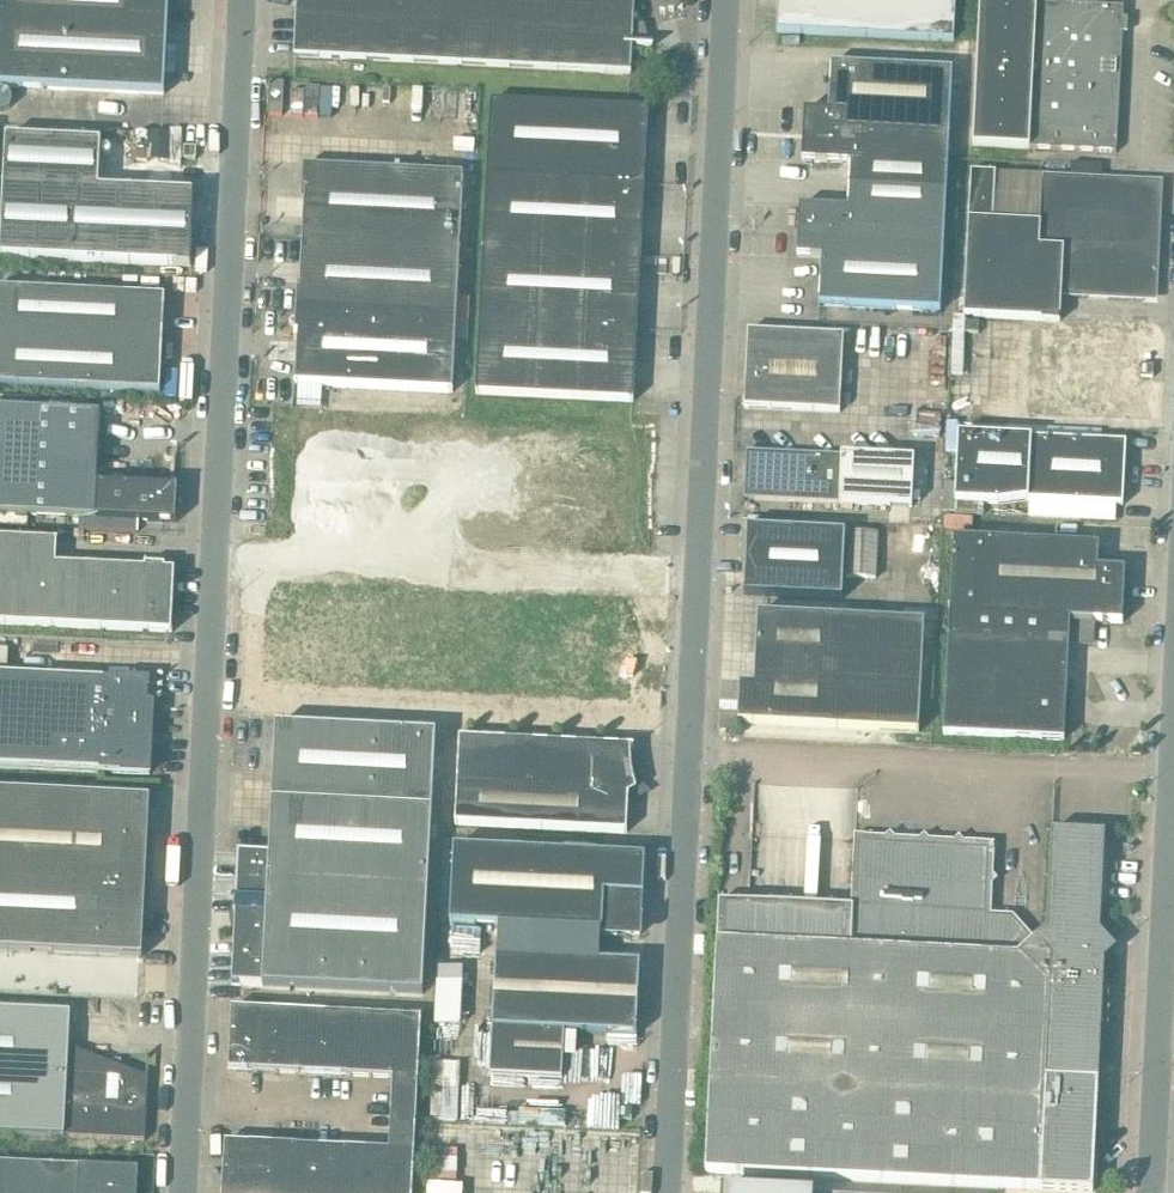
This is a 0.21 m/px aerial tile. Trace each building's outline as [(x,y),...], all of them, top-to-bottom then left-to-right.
[(164,96),(169,0),(0,0),(0,87),(164,96)] [(631,63),(634,0),(297,0),(294,57),(631,74),(631,63)] [(777,33),(954,42),(956,0),(779,0),(777,33)] [(1036,4),(1037,0),(980,0),(972,146),(1029,149),(1116,153),(1123,8),(1036,4)] [(803,137),(949,144),(952,71),(831,65),(828,113),(804,112),(803,137)] [(487,177),(644,185),(648,111),(491,103),(487,177)] [(946,192),(949,144),(803,137),(802,162),(850,164),(849,187),(946,192)] [(190,268),(194,195),(99,190),(101,143),(7,138),(0,258),(70,262),(190,268)] [(196,148),(184,147),(183,160),(196,160),(196,148)] [(304,168),(301,241),(460,249),(463,176),(304,168)] [(969,221),(964,317),(1042,321),(1060,322),(1060,317),(1061,298),(1143,302),(1147,298),(1153,293),(1158,288),(1159,254),(1161,227),(1161,211),(1163,182),(1043,176),(971,172),(968,221),(969,221)] [(641,258),(644,185),(487,177),(484,250),(641,258)] [(944,240),(946,192),(849,187),(847,210),(800,207),(798,232),(944,240)] [(944,240),(798,232),(797,257),(821,259),(819,306),(940,313),(944,240)] [(456,320),(460,249),(301,241),(298,313),(456,320)] [(484,250),(480,322),(637,330),(641,258),(484,250)] [(160,393),(165,298),(0,290),(0,386),(160,393)] [(456,320),(298,313),(295,385),(452,393),(456,320)] [(1070,372),(1072,323),(964,318),(961,366),(1070,372)] [(637,330),(480,322),(476,395),(633,402),(637,330)] [(844,337),(748,332),(744,409),(840,413),(844,337)] [(1153,378),(1154,366),(1142,365),(1141,377),(1153,378)] [(959,413),(1068,418),(1070,372),(961,366),(959,413)] [(96,520),(96,518),(175,523),(177,488),(98,483),(101,415),(0,410),(0,515),(96,520)] [(463,418),(459,509),(588,515),(580,501),(583,453),(591,453),(592,425),(463,418)] [(1126,444),(1030,439),(959,436),(956,503),(999,505),(1027,502),(1123,506),(1126,444)] [(840,504),(842,457),(747,452),(745,500),(840,504)] [(842,457),(840,504),(912,508),(914,460),(842,457)] [(586,549),(588,515),(459,509),(456,566),(577,572),(578,548),(586,549)] [(845,534),(747,529),(744,596),(842,600),(845,534)] [(849,534),(846,578),(876,579),(879,535),(849,534)] [(165,568),(145,567),(145,570),(57,566),(58,542),(0,539),(0,625),(172,634),(175,571),(165,571),(165,568)] [(1125,570),(1098,569),(1099,546),(977,540),(953,539),(948,638),(1069,644),(1069,646),(1094,647),(1095,622),(1122,624),(1125,570)] [(330,656),(451,662),(453,614),(324,608),(323,632),(331,632),(330,656)] [(924,624),(758,615),(754,687),(740,686),(738,724),(919,733),(924,624)] [(943,735),(1064,741),(1069,646),(1069,644),(948,638),(943,735)] [(150,776),(153,704),(147,704),(149,683),(0,675),(0,768),(150,776)] [(436,735),(275,727),(270,808),(432,817),(436,735)] [(629,797),(637,792),(635,788),(633,778),(632,769),(631,759),(631,750),(634,750),(634,748),(459,739),(455,825),(627,834),(629,797)] [(146,879),(150,800),(0,792),(0,872),(146,879)] [(267,856),(236,854),(232,986),(422,995),(432,817),(270,808),(267,856)] [(1035,941),(1013,917),(991,915),(992,885),(998,881),(992,876),(994,844),(964,843),(959,837),(954,842),(930,841),(925,835),(920,841),(895,839),(890,833),(885,839),(854,837),(851,908),(720,902),(717,942),(706,1173),(1041,1190),(1092,1192),(1104,962),(1117,951),(1100,933),(1105,835),(1051,832),(1047,931),(1035,941)] [(644,898),(646,859),(454,849),(450,926),(641,936),(643,898),(644,898)] [(142,958),(146,879),(0,872),(0,951),(142,958)] [(496,958),(490,1078),(562,1081),(565,1033),(636,1037),(640,965),(496,958)] [(232,1010),(230,1041),(278,1043),(280,1012),(232,1010)] [(148,1054),(147,1078),(121,1069),(122,1061),(109,1061),(108,1064),(73,1050),(73,1052),(69,1052),(71,1014),(0,1011),(0,1135),(145,1142),(149,1054),(148,1054)] [(277,1074),(323,1077),(327,1014),(280,1012),(278,1043),(277,1074)] [(323,1077),(370,1079),(373,1017),(327,1014),(323,1077)] [(391,1116),(417,1117),(422,1019),(373,1017),(370,1079),(393,1080),(391,1116)] [(278,1043),(230,1041),(228,1072),(277,1074),(278,1043)] [(620,1108),(620,1120),(632,1121),(633,1108),(620,1108)] [(364,1192),(413,1192),(417,1117),(391,1116),(389,1152),(367,1151),(364,1192)] [(223,1175),(271,1177),(273,1146),(225,1144),(223,1175)] [(271,1177),(270,1192),(317,1192),(319,1148),(273,1146),(271,1177)] [(367,1151),(319,1148),(317,1192),(364,1192),(367,1151)] [(138,1172),(0,1165),(0,1192),(137,1192),(138,1172)] [(223,1175),(222,1192),(270,1192),(271,1177),(223,1175)]
